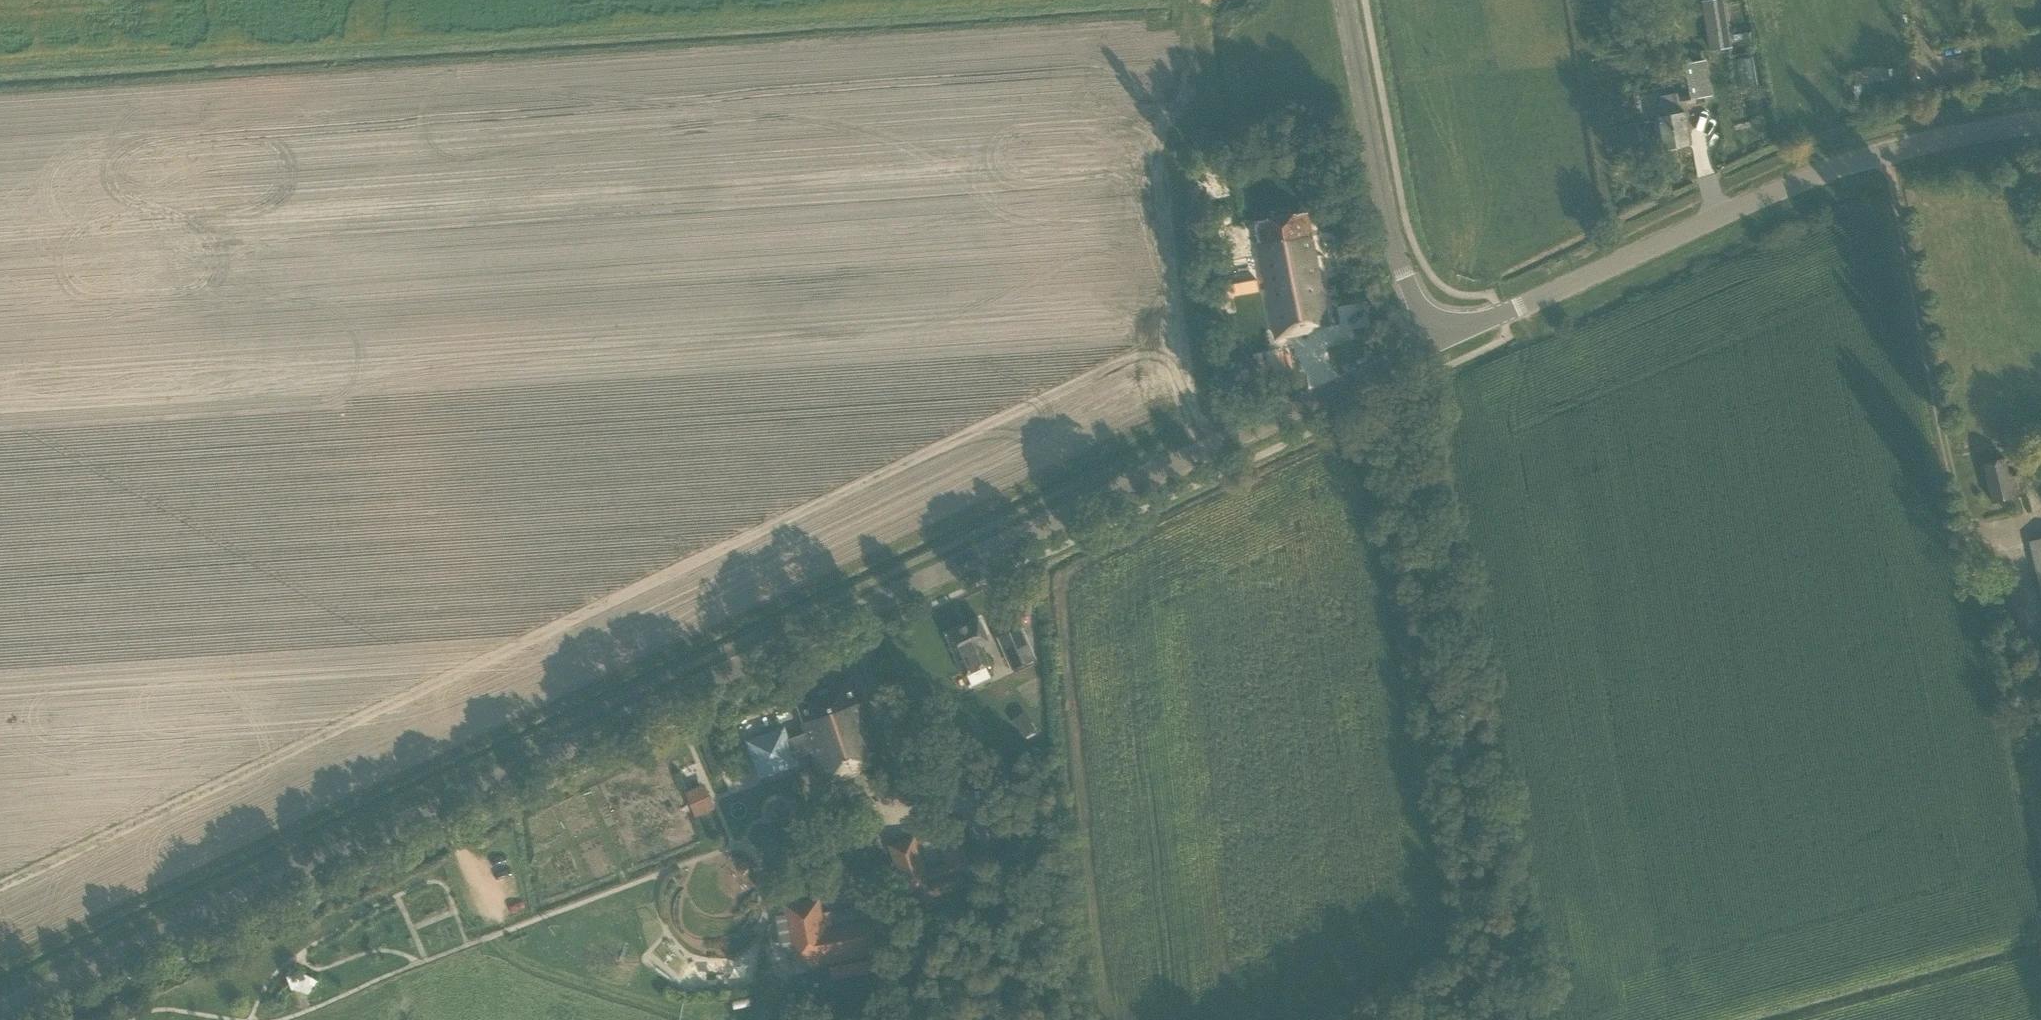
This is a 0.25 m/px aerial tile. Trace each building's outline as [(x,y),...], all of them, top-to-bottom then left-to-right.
[(1723,0),(1705,3),(1713,50),(1731,47),(1723,0)] [(1756,55),(1738,57),(1742,86),(1760,84),(1756,55)] [(1704,64),(1674,69),(1680,100),(1710,95),(1704,64)] [(1677,94),(1661,97),(1663,112),(1665,111),(1666,117),(1657,118),(1663,149),(1691,144),(1686,113),(1680,114),(1677,94)] [(1309,212),(1256,222),(1277,339),(1315,332),(1314,329),(1329,326),(1309,212)] [(1397,390),(1389,394),(1392,402),(1401,398),(1397,390)] [(2022,474),(2010,477),(2006,459),(1983,465),(1993,502),(2027,494),(2022,474)] [(2030,542),(2040,589),(2040,540),(2030,542)] [(966,676),(990,665),(982,647),(991,642),(981,619),(947,635),(958,657),(966,676)] [(1013,667),(1035,658),(1022,628),(1000,638),(1013,667)] [(884,764),(854,678),(796,698),(805,723),(803,723),(807,734),(788,741),(784,731),(751,742),(763,775),(796,764),(794,759),(813,752),(824,783),(841,777),(842,779),(884,764)] [(1012,723),(1024,739),(1027,737),(1030,740),(1037,735),(1035,731),(1038,729),(1026,713),(1012,723)] [(919,753),(907,719),(896,722),(907,757),(919,753)] [(687,794),(697,816),(712,809),(702,787),(687,794)] [(975,869),(960,823),(936,831),(948,865),(926,873),(914,839),(891,847),(907,893),(918,889),(922,900),(968,884),(964,873),(975,869)] [(823,932),(818,900),(787,906),(797,961),(875,947),(870,923),(823,932)] [(304,965),(290,975),(300,988),(314,978),(304,965)]
